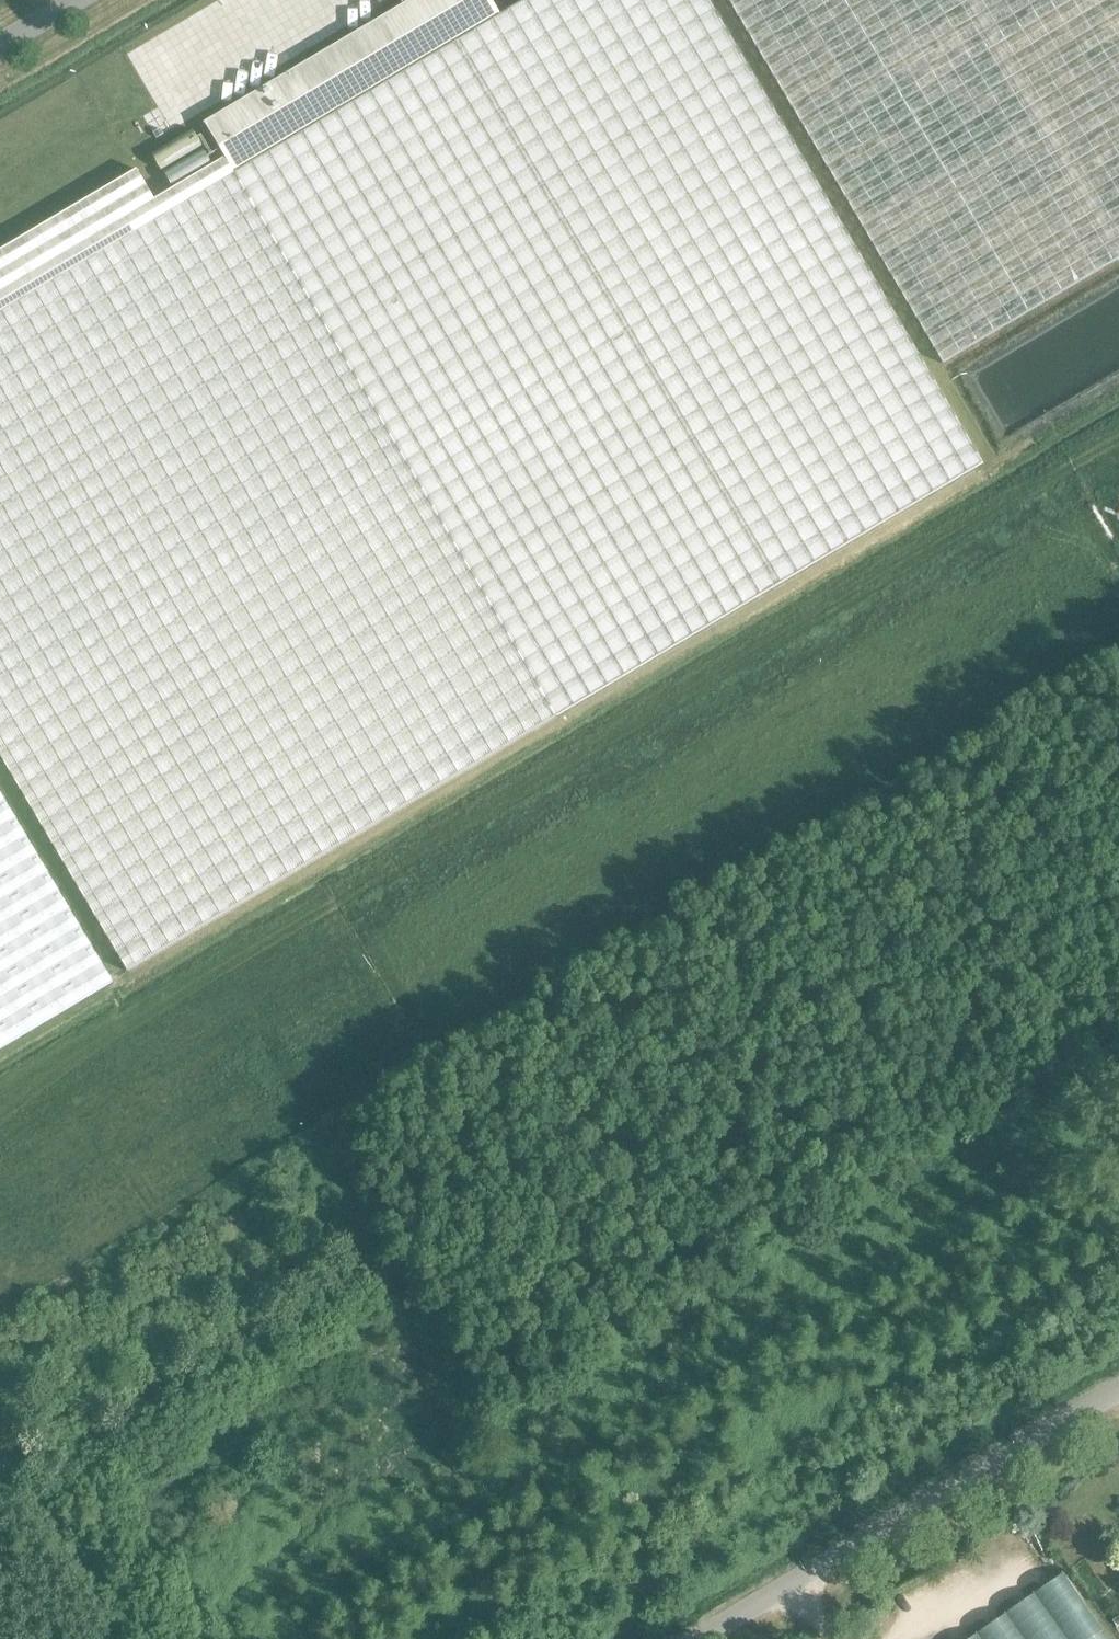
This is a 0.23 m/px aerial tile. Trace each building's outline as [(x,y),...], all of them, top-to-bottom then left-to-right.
[(491,0),(413,0),(204,123),(557,718),(982,465),(706,0),(526,0),(500,15),(491,0)] [(943,364),(1118,260),(1118,0),(727,0),(943,364)] [(159,129),(153,133),(156,138),(163,134),(159,129)] [(137,172),(0,253),(0,753),(129,971),(554,719),(223,162),(155,202),(137,172)] [(112,982),(0,793),(0,1049),(112,982)] [(1062,1573),(969,1638),(1108,1638),(1062,1573)]
